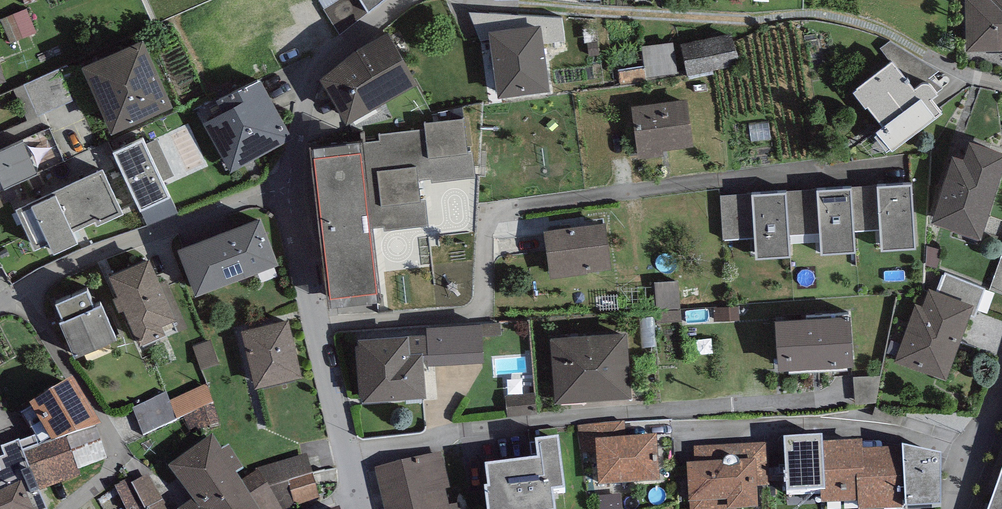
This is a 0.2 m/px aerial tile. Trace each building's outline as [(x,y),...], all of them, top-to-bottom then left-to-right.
[(368,12),(383,0),(361,0),(368,12)] [(967,50),(1001,50),(1001,0),(966,0),(967,50)] [(12,47),(39,37),(31,14),(4,24),(12,47)] [(532,26),(489,32),(498,98),(549,91),(541,37),(534,38),(532,26)] [(353,53),(320,80),(347,124),(418,84),(389,32),(353,53)] [(733,32),(681,43),(688,77),(733,67),(732,62),(740,60),(733,32)] [(141,41),(81,68),(112,135),(171,107),(141,41)] [(673,43),(642,47),(647,77),(678,73),(673,43)] [(893,61),(854,93),(865,108),(867,106),(884,127),(877,132),(892,151),(942,113),(930,100),(938,96),(931,87),(928,84),(925,84),(921,85),(914,90),(893,61)] [(260,77),(196,111),(229,173),(293,139),(260,77)] [(686,100),(632,106),(638,159),(663,156),(663,150),(692,147),(686,100)] [(466,154),(462,118),(426,123),(426,129),(380,134),(381,142),(362,145),(371,228),(382,227),(383,233),(430,227),(426,198),(421,198),(419,180),(431,179),(432,182),(475,177),(472,153),(466,154)] [(143,138),(113,151),(141,211),(171,198),(143,138)] [(0,153),(0,190),(39,174),(25,142),(0,153)] [(969,142),(963,160),(952,156),(929,223),(981,239),(1001,174),(1001,153),(969,142)] [(331,297),(377,292),(371,228),(362,145),(312,150),(331,297)] [(102,168),(15,210),(34,250),(49,243),(54,254),(78,243),(72,232),(95,222),(97,226),(123,213),(102,168)] [(912,184),(877,186),(880,228),(881,250),(916,248),(912,184)] [(880,228),(877,186),(851,187),(854,230),(880,228)] [(851,187),(817,189),(819,233),(820,254),(855,252),(854,230),(851,187)] [(817,189),(786,191),(789,235),(819,233),(817,189)] [(786,191),(752,193),(754,238),(755,258),(790,256),(789,235),(786,191)] [(754,238),(752,193),(720,195),(723,239),(754,238)] [(260,218),(177,249),(196,296),(278,264),(260,218)] [(605,223),(544,231),(551,278),(588,274),(587,272),(611,269),(605,223)] [(942,250),(927,246),(926,264),(937,267),(942,250)] [(990,290),(1001,294),(1001,256),(990,290)] [(150,259),(109,277),(118,297),(113,298),(119,312),(121,311),(125,320),(128,319),(140,347),(187,327),(166,279),(160,282),(150,259)] [(895,361),(948,379),(971,314),(974,315),(984,288),(945,273),(938,292),(928,289),(922,306),(915,303),(895,361)] [(738,310),(685,313),(683,284),(657,285),(660,328),(738,324),(738,310)] [(87,290),(56,304),(63,320),(59,322),(75,359),(117,340),(101,305),(95,308),(87,290)] [(850,317),(777,321),(780,370),(853,365),(850,317)] [(289,320),(241,331),(255,389),(303,377),(289,320)] [(483,325),(427,328),(427,335),(428,360),(429,365),(485,362),(483,325)] [(626,333),(551,339),(556,404),(631,398),(626,333)] [(427,335),(358,340),(358,345),(355,345),(359,398),(362,398),(362,403),(427,398),(424,360),(428,360),(427,335)] [(211,339),(193,346),(201,370),(219,364),(211,339)] [(73,385),(21,415),(36,440),(19,447),(22,456),(42,450),(66,443),(97,434),(101,433),(73,385)] [(207,386),(170,402),(177,421),(184,418),(213,405),(207,386)] [(166,393),(133,409),(143,437),(177,421),(170,402),(166,393)] [(506,396),(507,418),(536,415),(534,393),(506,396)] [(184,418),(191,434),(220,423),(213,405),(184,418)] [(66,443),(78,474),(107,463),(97,434),(66,443)] [(169,470),(193,504),(185,508),(255,508),(241,484),(236,477),(243,472),(229,449),(222,454),(213,439),(169,470)] [(656,440),(596,445),(600,489),(659,485),(656,440)] [(826,497),(822,447),(822,442),(784,444),(787,498),(792,498),(792,508),(821,506),(820,497),(826,497)] [(42,450),(22,456),(38,495),(80,479),(78,474),(66,443),(42,450)] [(768,444),(693,449),(694,467),(685,467),(688,507),(690,507),(690,508),(758,508),(757,491),(770,490),(768,444)] [(535,447),(537,465),(484,471),(486,493),(483,493),(485,508),(555,508),(554,498),(565,497),(558,445),(535,447)] [(865,481),(864,454),(863,445),(822,447),(826,497),(820,497),(821,506),(859,504),(857,482),(865,481)] [(1,454),(5,463),(0,465),(0,476),(0,477),(0,478),(0,498),(20,490),(28,508),(44,508),(38,495),(22,456),(19,447),(1,454)] [(859,504),(859,508),(900,508),(896,452),(864,454),(865,481),(857,482),(859,504)] [(902,453),(906,508),(941,508),(941,462),(902,453)] [(375,470),(384,508),(458,508),(458,507),(455,508),(442,454),(375,470)] [(258,469),(260,473),(280,507),(318,494),(307,455),(258,469)] [(241,484),(255,508),(281,508),(280,507),(260,473),(241,484)] [(132,486),(142,505),(144,508),(169,508),(149,475),(132,486)] [(990,508),(1001,508),(1001,476),(990,508)] [(129,480),(115,487),(126,508),(135,508),(142,505),(132,486),(129,480)] [(20,490),(0,498),(0,508),(28,508),(20,490)]
